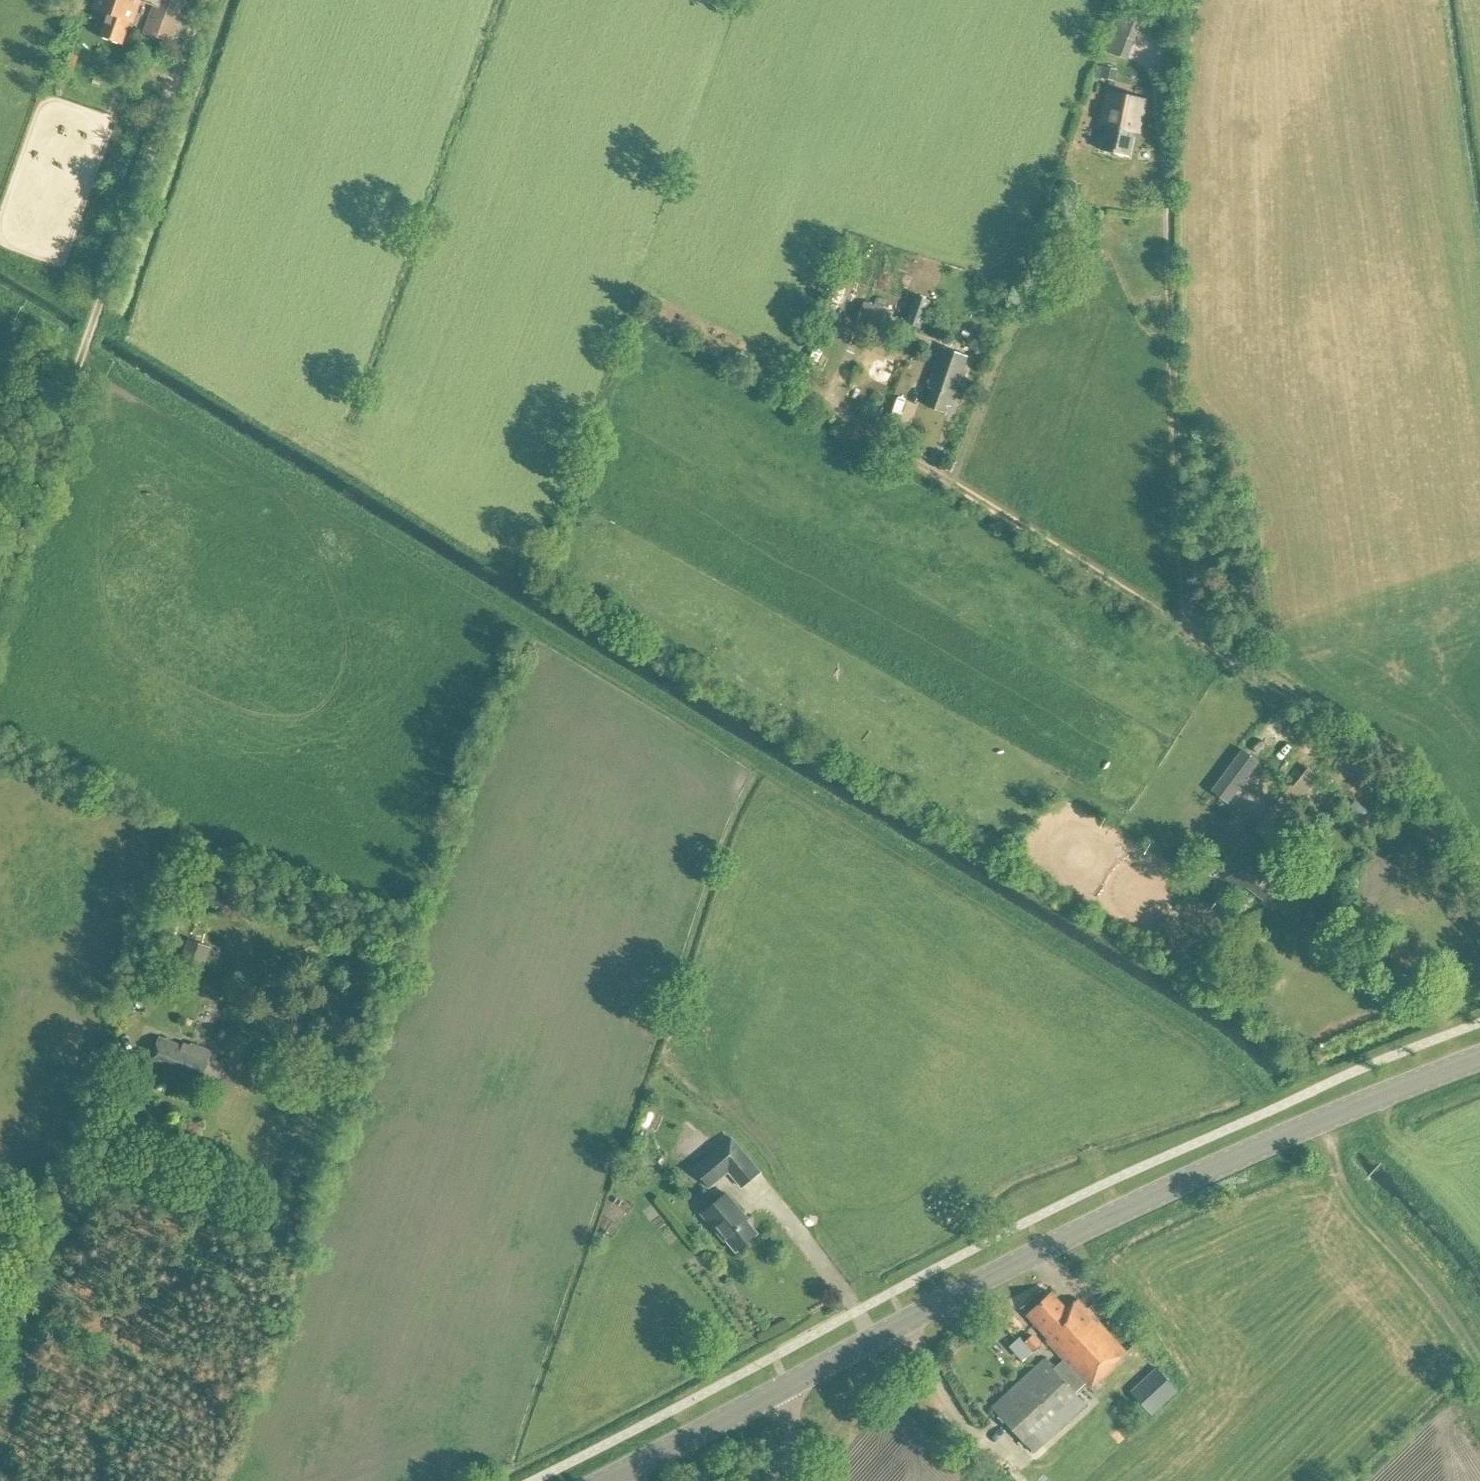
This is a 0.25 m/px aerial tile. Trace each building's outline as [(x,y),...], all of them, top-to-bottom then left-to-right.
[(93,9),(109,14),(100,37),(123,44),(131,21),(133,21),(141,0),(154,5),(144,32),(173,43),(179,26),(176,25),(181,9),(185,11),(189,0),(97,0),(93,9)] [(1108,52),(1127,59),(1144,11),(1125,4),(1108,52)] [(1140,134),(1146,100),(1109,92),(1102,125),(1106,126),(1102,151),(1130,157),(1134,133),(1140,134)] [(920,329),(930,301),(916,296),(906,324),(920,329)] [(877,297),(875,305),(865,301),(858,323),(883,333),(892,311),(890,310),(893,302),(877,297)] [(951,407),(967,358),(941,348),(931,374),(933,375),(929,389),(933,390),(927,406),(944,412),(946,405),(951,407)] [(1241,752),(1211,792),(1228,805),(1258,765),(1241,752)] [(1266,842),(1318,776),(1308,769),(1294,787),(1292,786),(1289,790),(1287,789),(1253,832),(1266,842)] [(1347,810),(1344,814),(1339,820),(1361,839),(1366,833),(1377,820),(1355,802),(1347,810)] [(208,970),(216,944),(191,935),(183,962),(208,970)] [(182,1070),(202,1078),(211,1052),(192,1045),(190,1050),(160,1038),(151,1064),(180,1075),(182,1070)] [(743,1188),(761,1174),(732,1140),(696,1171),(711,1188),(730,1173),(743,1188)] [(736,1252),(757,1234),(742,1215),(743,1213),(727,1194),(702,1214),(724,1241),(726,1239),(736,1252)] [(1027,1315),(1064,1358),(1053,1369),(1044,1358),(991,1407),(1034,1454),(1087,1406),(1076,1393),(1086,1383),(1091,1389),(1118,1368),(1116,1366),(1126,1352),(1078,1300),(1067,1309),(1052,1293),(1027,1315)] [(1034,1353),(1042,1344),(1033,1335),(1025,1343),(1034,1353)] [(1033,1353),(1018,1337),(1009,1346),(1024,1362),(1033,1353)] [(1178,1392),(1157,1368),(1130,1391),(1151,1416),(1178,1392)] [(949,1430),(941,1420),(932,1428),(940,1438),(949,1430)]
